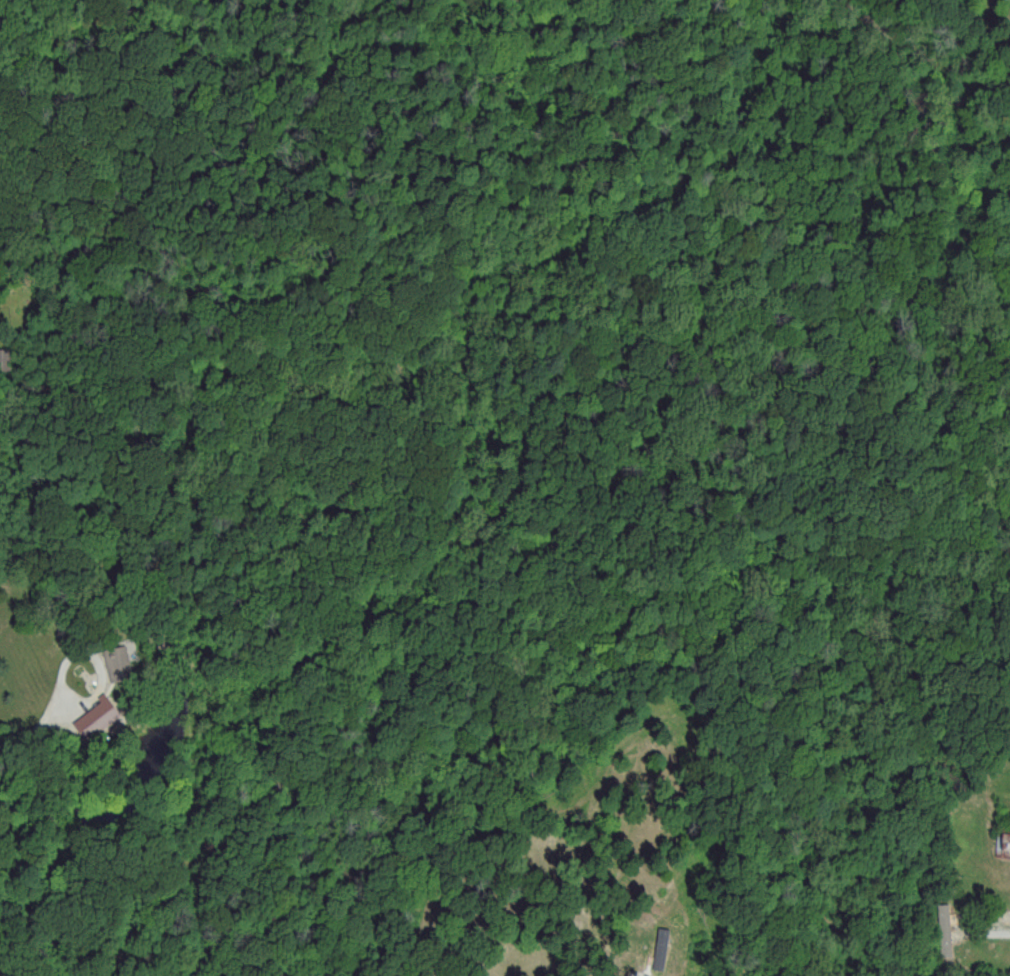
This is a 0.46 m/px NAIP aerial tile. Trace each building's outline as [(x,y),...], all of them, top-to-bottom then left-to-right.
[(71,725),(88,741),(117,710),(100,694),(71,725)] [(935,903),(937,956),(950,956),(950,937),(958,937),(957,902),(935,903)]
